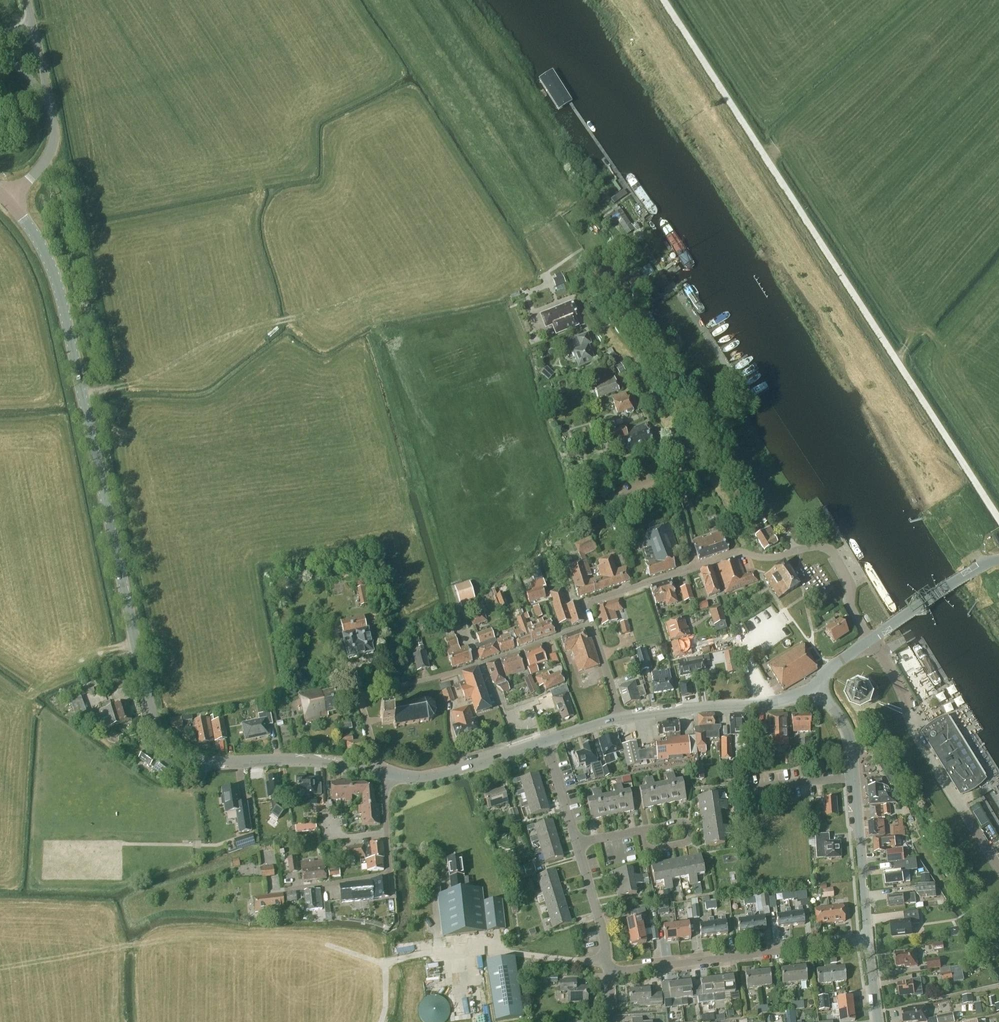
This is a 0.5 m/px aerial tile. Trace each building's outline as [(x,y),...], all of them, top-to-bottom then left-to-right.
[(551,72),(537,80),(556,112),(570,103),(551,72)] [(654,209),(629,174),(622,178),(646,215),(654,209)] [(637,224),(632,227),(626,218),(623,214),(625,213),(622,208),(621,209),(619,206),(616,209),(615,207),(611,209),(615,214),(612,215),(602,201),(605,199),(602,195),(597,199),(624,237),(634,230),(635,232),(640,228),(637,224)] [(687,259),(667,233),(662,239),(681,264),(687,259)] [(624,259),(621,256),(610,264),(612,267),(624,259)] [(563,276),(552,280),(555,286),(565,282),(563,276)] [(576,315),(571,302),(543,314),(541,317),(544,325),(548,327),(552,325),(556,334),(578,326),(574,316),(576,315)] [(591,344),(586,334),(568,341),(578,367),(594,361),(588,345),(591,344)] [(619,360),(614,352),(609,356),(613,363),(619,360)] [(620,363),(614,366),(619,373),(625,370),(620,363)] [(543,374),(546,382),(551,380),(549,372),(543,374)] [(619,391),(614,377),(592,384),(597,398),(619,391)] [(627,398),(625,393),(612,398),(618,414),(626,411),(627,413),(633,411),(629,397),(627,398)] [(616,427),(613,418),(599,423),(600,425),(595,427),(598,434),(616,427)] [(652,442),(645,424),(626,432),(624,426),(605,434),(609,444),(622,439),(628,453),(652,442)] [(676,448),(673,443),(666,446),(669,452),(676,448)] [(694,483),(692,477),(683,481),(686,487),(694,483)] [(692,506),(688,494),(682,496),(686,508),(692,506)] [(769,522),(765,515),(760,519),(764,525),(769,522)] [(679,553),(669,525),(642,535),(647,549),(643,550),(646,558),(644,560),(645,562),(647,562),(648,563),(645,564),(649,577),(675,568),(671,556),(679,553)] [(775,536),(769,527),(755,535),(764,550),(777,542),(773,537),(775,536)] [(728,550),(722,531),(710,535),(711,537),(703,539),(703,537),(693,541),(698,560),(728,550)] [(594,592),(591,580),(588,581),(587,577),(591,575),(584,555),(598,550),(592,538),(575,545),(580,557),(583,562),(568,568),(578,597),(594,592)] [(600,577),(591,580),(594,592),(630,580),(626,567),(616,571),(611,556),(600,561),(598,562),(600,566),(597,567),(600,577)] [(744,574),(738,557),(715,566),(725,593),(758,581),(754,570),(744,574)] [(799,586),(783,563),(768,573),(768,572),(763,576),(778,600),(799,586)] [(717,587),(711,567),(699,571),(708,597),(720,593),(717,587)] [(541,574),(539,570),(532,572),(535,582),(530,584),(532,590),(526,592),(529,603),(545,598),(542,588),(545,587),(541,574)] [(677,603),(671,581),(650,587),(654,599),(655,604),(665,601),(666,606),(677,603)] [(474,598),(469,582),(454,588),(459,603),(474,598)] [(693,599),(689,585),(679,588),(683,602),(693,599)] [(369,604),(365,587),(356,589),(361,606),(369,604)] [(562,596),(560,590),(549,593),(551,599),(559,624),(570,621),(572,626),(584,622),(577,602),(566,606),(566,605),(563,595),(562,596)] [(507,606),(502,594),(496,596),(500,608),(507,606)] [(622,610),(619,600),(596,607),(602,625),(617,620),(615,612),(622,610)] [(706,601),(698,603),(700,610),(708,608),(706,601)] [(542,616),(538,605),(532,607),(536,618),(542,616)] [(724,622),(720,607),(709,610),(713,625),(724,622)] [(484,614),(470,618),(473,626),(487,622),(484,614)] [(544,637),(539,625),(532,627),(531,624),(526,625),(523,618),(528,616),(527,614),(522,615),(532,642),(544,637)] [(532,642),(522,615),(516,617),(520,629),(512,632),(517,647),(532,642)] [(367,630),(364,618),(340,623),(343,635),(342,636),(342,637),(348,659),(373,653),(373,652),(368,631),(368,629),(367,630)] [(836,622),(833,618),(825,623),(828,628),(825,630),(833,642),(847,632),(839,620),(836,622)] [(539,625),(544,637),(555,634),(550,621),(543,623),(542,619),(537,621),(539,625)] [(628,624),(627,621),(619,623),(622,635),(629,633),(630,637),(637,635),(634,623),(628,624)] [(681,622),(666,626),(670,641),(686,637),(689,636),(685,621),(681,622)] [(479,644),(475,645),(480,660),(499,653),(491,630),(476,635),(479,644)] [(586,640),(582,630),(560,638),(565,653),(571,651),(578,673),(599,665),(591,639),(586,640)] [(514,648),(509,634),(499,637),(500,639),(496,640),(500,653),(514,648)] [(459,649),(455,635),(444,639),(447,648),(445,649),(452,668),(472,661),(467,646),(459,649)] [(691,654),(687,640),(671,644),(675,659),(691,654)] [(817,670),(802,644),(768,665),(783,690),(817,670)] [(546,661),(541,645),(523,651),(530,667),(527,668),(530,675),(538,672),(536,665),(546,661)] [(425,653),(423,646),(418,648),(419,654),(413,655),(417,671),(429,669),(425,652),(425,653)] [(658,654),(655,646),(648,648),(650,656),(658,654)] [(651,667),(645,647),(635,650),(641,670),(651,667)] [(723,653),(727,674),(736,672),(732,652),(723,653)] [(499,659),(506,677),(524,670),(518,653),(499,659)] [(709,662),(708,656),(677,662),(679,676),(704,673),(702,663),(709,662)] [(506,683),(497,660),(486,664),(492,683),(496,687),(503,693),(509,690),(507,682),(506,683)] [(631,664),(633,670),(639,668),(637,662),(631,664)] [(490,709),(476,670),(462,674),(465,682),(459,684),(461,691),(465,701),(467,700),(467,701),(471,700),(476,714),(490,709)] [(670,679),(669,670),(651,672),(652,677),(653,682),(652,682),(654,693),(673,690),(671,679),(670,679)] [(564,683),(560,672),(549,677),(547,673),(535,678),(539,687),(543,685),(545,690),(564,683)] [(537,692),(531,676),(524,679),(530,695),(537,692)] [(618,688),(621,697),(644,690),(643,686),(636,688),(634,681),(622,685),(622,687),(618,688)] [(692,694),(690,681),(679,682),(681,696),(692,694)] [(865,688),(859,686),(853,689),(851,696),(854,702),(861,704),(866,701),(869,694),(865,688)] [(322,692),(321,688),(298,693),(305,722),(329,717),(328,713),(338,711),(334,689),(322,692)] [(454,700),(450,689),(441,691),(445,703),(454,700)] [(646,696),(644,690),(621,697),(624,706),(640,701),(639,698),(646,696)] [(548,693),(538,696),(541,704),(551,701),(548,693)] [(571,708),(566,693),(553,698),(558,713),(559,712),(562,720),(573,716),(570,708),(571,708)] [(86,712),(80,697),(70,701),(75,716),(86,712)] [(430,702),(424,701),(391,707),(390,707),(391,711),(380,713),(382,726),(393,724),(394,728),(395,728),(428,722),(433,719),(436,713),(434,707),(430,702)] [(132,720),(126,702),(113,706),(96,711),(102,733),(110,730),(109,727),(119,724),(132,720)] [(472,721),(468,707),(451,712),(456,726),(452,727),(457,740),(479,732),(475,720),(472,721)] [(242,724),(245,740),(269,736),(266,726),(272,724),(270,712),(258,715),(259,721),(242,724)] [(698,727),(696,727),(697,752),(697,753),(706,753),(705,739),(708,738),(717,738),(719,738),(719,730),(720,730),(720,729),(721,729),(721,726),(717,726),(714,726),(714,714),(697,715),(698,727)] [(811,724),(810,714),(791,715),(792,725),(793,732),(810,731),(810,724),(811,724)] [(744,725),(744,715),(729,715),(729,727),(730,727),(730,735),(746,735),(745,725),(744,725)] [(787,745),(786,715),(767,715),(768,740),(754,740),(754,751),(769,751),(769,746),(787,745)] [(213,742),(209,718),(194,720),(199,744),(213,742)] [(927,739),(928,740),(928,741),(929,741),(929,742),(930,742),(931,743),(934,748),(933,749),(932,749),(932,750),(935,754),(942,766),(943,767),(944,767),(948,773),(947,773),(947,774),(954,785),(955,786),(955,785),(956,785),(961,791),(960,791),(961,792),(976,783),(984,778),(948,719),(933,729),(930,730),(927,733),(927,734),(927,735),(927,736),(927,737),(927,738),(927,739)] [(222,720),(211,722),(215,741),(226,739),(222,720)] [(635,742),(620,745),(622,751),(623,751),(627,767),(640,764),(640,762),(668,759),(667,757),(690,755),(688,737),(679,738),(679,733),(678,722),(656,725),(657,736),(665,735),(666,739),(665,739),(665,743),(655,744),(656,750),(637,751),(635,742)] [(613,754),(622,751),(620,745),(616,735),(598,741),(606,765),(615,762),(613,754)] [(353,741),(352,736),(343,737),(344,743),(346,743),(348,754),(368,751),(366,739),(353,741)] [(809,749),(809,738),(801,739),(801,749),(809,749)] [(730,759),(730,739),(721,739),(721,759),(730,759)] [(598,763),(592,743),(582,746),(584,751),(574,754),(578,766),(584,764),(585,767),(590,766),(593,775),(594,779),(604,776),(603,772),(600,763),(598,763)] [(157,761),(143,751),(138,758),(150,766),(165,777),(173,765),(164,758),(162,761),(159,759),(157,761)] [(702,764),(693,765),(695,776),(696,780),(704,779),(703,775),(702,764)] [(612,776),(609,766),(602,768),(605,778),(612,776)] [(669,774),(675,803),(686,801),(682,780),(675,782),(673,773),(669,774)] [(521,782),(523,790),(523,791),(542,786),(538,774),(520,779),(520,778),(512,780),(514,784),(521,782)] [(667,783),(660,785),(665,805),(675,803),(669,774),(665,775),(667,783)] [(277,784),(276,777),(268,778),(268,783),(266,783),(268,797),(281,796),(280,784),(277,784)] [(305,780),(305,777),(297,778),(297,792),(297,796),(321,795),(320,784),(314,785),(314,779),(305,780)] [(617,785),(623,814),(634,812),(629,791),(623,793),(621,784),(623,784),(622,781),(623,781),(622,778),(616,780),(617,785)] [(654,808),(648,778),(644,779),(646,788),(639,789),(643,810),(654,808)] [(652,778),(648,778),(654,808),(665,805),(660,785),(654,786),(652,778)] [(882,779),(868,780),(869,787),(866,789),(866,793),(869,795),(870,804),(896,802),(889,788),(886,789),(883,786),(882,779)] [(332,800),(342,800),(340,782),(331,783),(332,800)] [(350,782),(340,782),(342,800),(345,799),(345,802),(352,801),(351,796),(351,785),(350,782)] [(351,796),(362,796),(368,789),(364,784),(351,785),(351,796)] [(614,794),(608,796),(612,816),(623,814),(617,785),(613,786),(614,794)] [(524,794),(527,802),(527,803),(545,798),(542,786),(523,791),(523,790),(516,792),(517,796),(524,794)] [(251,831),(247,803),(240,804),(239,801),(238,802),(236,787),(222,789),(224,797),(221,797),(222,805),(225,804),(226,813),(236,811),(239,833),(251,831)] [(906,798),(900,787),(892,791),(898,802),(906,798)] [(363,807),(374,806),(374,793),(368,789),(362,796),(363,807)] [(508,803),(503,789),(484,795),(488,809),(508,803)] [(600,789),(596,790),(602,819),(612,816),(608,796),(601,797),(600,789)] [(602,819),(596,790),(592,790),(593,799),(587,800),(591,821),(602,819)] [(698,797),(699,809),(726,805),(726,801),(718,802),(716,794),(698,797)] [(837,816),(836,797),(815,799),(816,817),(837,816)] [(549,810),(545,798),(527,803),(527,802),(520,804),(521,809),(528,806),(531,816),(549,810)] [(727,809),(726,805),(699,809),(701,822),(720,819),(719,811),(727,809)] [(890,814),(889,805),(870,806),(871,819),(885,818),(885,815),(890,814)] [(361,817),(379,816),(378,806),(374,806),(363,807),(358,807),(359,814),(361,814),(361,817)] [(520,821),(516,809),(507,811),(510,824),(520,821)] [(277,822),(287,821),(286,813),(276,814),(277,822)] [(379,816),(361,817),(362,827),(379,825),(379,816)] [(720,819),(701,822),(703,834),(730,830),(730,826),(721,827),(720,819)] [(537,838),(556,832),(552,820),(534,826),(534,825),(526,827),(527,831),(535,829),(537,837),(537,838)] [(884,835),(883,820),(868,821),(870,837),(884,835)] [(890,828),(891,837),(895,837),(905,836),(904,827),(903,827),(903,820),(898,820),(899,827),(890,828)] [(731,834),(730,830),(703,834),(705,847),(724,844),(723,835),(731,834)] [(559,845),(556,832),(537,838),(537,837),(530,839),(531,843),(538,841),(541,849),(541,850),(559,845)] [(252,834),(234,840),(237,850),(255,844),(252,834)] [(829,842),(828,834),(815,835),(816,859),(824,858),(824,859),(840,858),(839,842),(829,842)] [(895,837),(891,837),(886,837),(873,838),(874,852),(886,851),(885,847),(896,846),(895,837)] [(383,858),(382,842),(363,844),(364,846),(344,848),(346,859),(364,857),(365,860),(366,859),(367,872),(383,870),(382,858),(383,858)] [(541,850),(541,849),(533,851),(535,855),(542,853),(545,863),(563,857),(559,845),(541,850)] [(888,863),(905,861),(903,849),(887,851),(888,863)] [(701,855),(688,858),(693,884),(695,895),(701,894),(699,883),(697,884),(696,876),(704,874),(701,855)] [(296,856),(287,858),(289,873),(298,872),(296,856)] [(463,878),(461,857),(447,859),(451,893),(437,895),(442,937),(504,929),(501,900),(483,902),(481,889),(468,891),(467,878),(463,878)] [(693,884),(688,858),(676,860),(679,879),(688,877),(689,885),(693,884)] [(240,867),(239,859),(232,860),(233,868),(240,867)] [(676,860),(663,862),(668,889),(673,888),(671,880),(679,879),(676,860)] [(895,872),(885,873),(886,884),(903,882),(902,872),(917,870),(916,860),(903,861),(904,863),(894,864),(895,872)] [(310,863),(310,861),(300,863),(303,882),(326,879),(324,862),(310,863)] [(668,889),(663,862),(651,865),(654,884),(663,882),(664,890),(662,890),(664,900),(670,899),(668,889)] [(536,873),(533,864),(523,867),(526,876),(536,873)] [(274,876),(273,866),(260,867),(261,878),(274,876)] [(340,876),(338,866),(328,867),(329,877),(340,876)] [(612,872),(615,885),(642,880),(641,876),(633,877),(631,869),(612,872)] [(537,877),(541,889),(559,884),(555,871),(537,877)] [(389,897),(387,878),(371,880),(371,882),(339,885),(341,904),(373,901),(373,899),(389,897)] [(642,880),(615,885),(617,897),(636,894),(634,885),(642,884),(642,880)] [(544,902),(563,897),(559,884),(541,889),(544,902)] [(916,886),(917,892),(921,898),(936,897),(935,885),(916,886)] [(440,894),(440,886),(429,887),(429,895),(440,894)] [(825,889),(827,898),(834,897),(834,899),(844,897),(842,886),(825,889)] [(322,910),(320,890),(304,891),(306,911),(322,910)] [(788,893),(789,900),(797,899),(797,901),(807,900),(806,891),(788,893)] [(297,901),(295,892),(286,894),(287,902),(297,901)] [(903,894),(887,896),(889,906),(905,904),(910,903),(912,903),(916,903),(915,893),(909,894),(904,894),(903,894)] [(751,919),(752,931),(766,929),(764,917),(764,918),(763,908),(768,907),(767,894),(749,896),(750,905),(754,904),(755,913),(759,912),(759,918),(752,919),(751,919)] [(284,905),(283,895),(254,898),(256,913),(281,910),(280,906),(284,905)] [(563,897),(544,902),(548,915),(567,910),(563,897)] [(828,908),(830,923),(844,921),(843,906),(828,908)] [(802,907),(790,908),(790,915),(789,915),(791,926),(804,925),(803,913),(802,913),(802,907)] [(628,933),(648,929),(647,924),(642,925),(641,918),(646,917),(644,908),(630,911),(631,919),(626,921),(628,933)] [(777,928),(791,926),(789,915),(790,915),(790,908),(785,909),(786,915),(776,916),(777,928)] [(816,925),(830,923),(828,908),(814,909),(816,925)] [(571,923),(567,910),(548,915),(552,928),(571,923)] [(919,923),(918,911),(904,913),(905,920),(890,922),(892,937),(912,934),(911,924),(919,923)] [(751,919),(752,919),(751,913),(747,914),(748,920),(738,921),(739,933),(752,931),(751,919)] [(721,923),(713,924),(712,924),(714,936),(727,934),(726,922),(725,922),(725,916),(720,917),(721,923)] [(712,924),(713,924),(713,918),(708,918),(709,924),(699,926),(701,937),(714,936),(712,924)] [(676,925),(677,940),(690,939),(688,924),(676,925)] [(677,940),(676,925),(663,927),(665,942),(677,940)] [(960,936),(958,927),(948,929),(950,937),(960,936)] [(648,929),(628,933),(631,946),(646,943),(644,936),(651,935),(652,941),(659,940),(657,928),(648,929)] [(944,949),(943,942),(933,943),(934,951),(944,949)] [(918,966),(916,950),(894,953),(896,966),(904,965),(905,967),(918,966)] [(523,1017),(514,958),(486,962),(495,1021),(523,1017)] [(942,967),(940,958),(927,960),(928,969),(942,967)] [(832,982),(830,965),(824,966),(824,969),(816,969),(818,984),(832,982)] [(836,965),(830,965),(832,982),(846,981),(844,966),(836,967),(836,965)] [(953,979),(950,967),(950,966),(940,969),(943,981),(953,979)] [(805,967),(793,968),(794,983),(807,982),(805,967)] [(794,983),(793,968),(781,970),(782,985),(794,983)] [(769,971),(757,973),(759,987),(771,986),(769,971)] [(759,987),(757,973),(745,974),(747,989),(759,987)] [(719,978),(711,979),(714,1002),(715,1010),(725,1009),(724,1001),(721,976),(718,977),(719,978)] [(721,976),(724,1001),(729,1000),(739,999),(738,992),(735,993),(732,977),(724,978),(724,976),(721,976)] [(701,987),(696,988),(697,998),(702,997),(707,996),(708,1003),(714,1002),(711,979),(703,980),(703,979),(700,979),(701,987)] [(923,995),(921,979),(913,980),(913,982),(898,983),(899,996),(915,994),(915,996),(923,995)] [(576,987),(576,980),(559,981),(560,992),(567,991),(568,1003),(587,1002),(586,987),(576,987)] [(686,982),(679,983),(682,1006),(687,1005),(686,999),(692,998),(697,998),(696,988),(691,988),(690,980),(686,981),(686,982)] [(664,1008),(682,1006),(679,983),(671,984),(671,983),(668,983),(669,994),(663,994),(664,1008)] [(649,994),(649,989),(629,990),(630,1004),(638,1003),(639,1007),(661,1005),(661,994),(649,994)] [(973,1002),(972,994),(962,996),(963,1004),(973,1002)] [(434,996),(431,996),(429,997),(426,998),(424,999),(422,1001),(421,1004),(419,1006),(419,1009),(418,1011),(419,1014),(419,1017),(421,1019),(422,1021),(423,1021),(446,1021),(448,1019),(449,1017),(450,1014),(450,1011),(450,1009),(449,1006),(448,1004),(446,1001),(444,999),(442,998),(440,997),(437,996),(434,996)] [(828,1010),(827,996),(817,997),(818,1010),(828,1010)] [(832,1011),(853,1009),(851,997),(837,998),(837,1004),(831,1005),(832,1011)] [(925,1005),(908,1007),(908,1009),(902,1010),(903,1021),(911,1021),(918,1021),(926,1021),(927,1021),(925,1005)] [(832,1011),(833,1017),(839,1016),(839,1021),(846,1021),(854,1021),(853,1009),(832,1011)] [(716,1021),(715,1011),(707,1011),(709,1021),(716,1021)] [(953,1014),(937,1017),(938,1021),(955,1021),(953,1014)]
